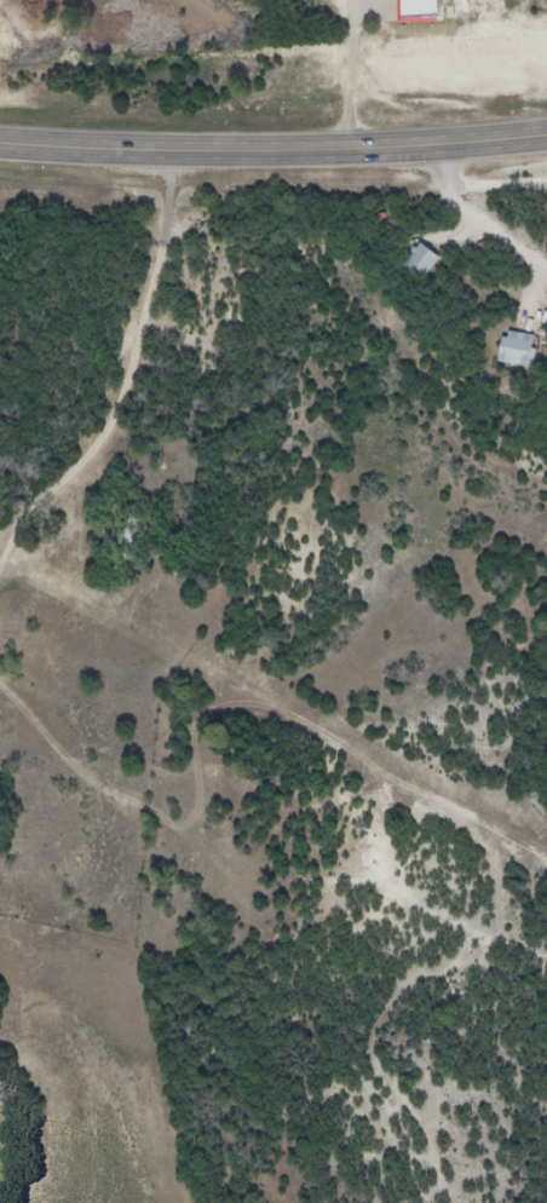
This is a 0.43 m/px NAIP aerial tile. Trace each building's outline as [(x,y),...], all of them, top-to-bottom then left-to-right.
[(419,281),(438,257),(420,242),(401,266),(419,281)] [(531,366),(534,334),(501,331),(498,363),(531,366)]
